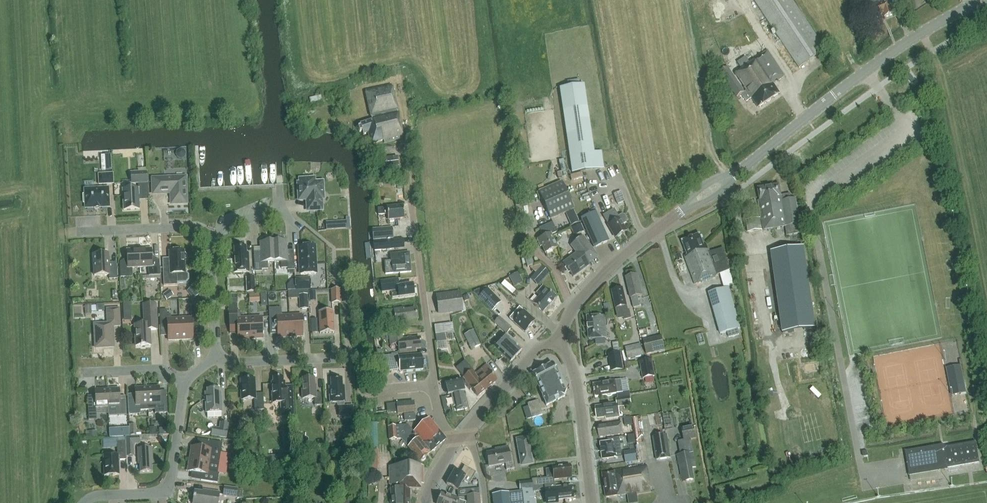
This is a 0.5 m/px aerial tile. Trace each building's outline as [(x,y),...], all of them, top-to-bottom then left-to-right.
[(799,67),(825,48),(793,0),(755,0),(799,67)] [(894,15),(888,0),(873,0),(865,3),(872,20),(884,15),(885,18),(894,15)] [(757,105),(759,108),(779,94),(776,89),(777,89),(773,83),(778,80),(778,81),(785,77),(768,51),(761,56),(762,57),(758,60),(757,59),(750,63),(746,57),(737,63),(742,70),(736,74),(739,80),(737,81),(728,68),(721,73),(737,98),(745,93),(746,94),(743,96),(746,102),(752,99),(756,105),(757,105)] [(384,143),(403,139),(391,85),(365,91),(371,118),(372,121),(359,125),(363,135),(367,134),(371,145),(383,141),(384,143)] [(601,151),(593,153),(583,85),(559,88),(569,156),(571,172),(603,168),(601,151)] [(177,151),(176,155),(178,158),(182,159),(185,157),(186,153),(184,150),(180,149),(177,151)] [(401,156),(387,156),(388,172),(402,171),(401,156)] [(131,173),(131,184),(147,183),(147,172),(131,173)] [(99,175),(99,185),(113,184),(113,174),(99,175)] [(153,179),(153,194),(171,193),(172,204),(186,203),(185,178),(153,179)] [(307,203),(308,210),(322,210),(321,199),(323,199),(322,183),(314,183),(314,179),(300,180),(300,184),(298,184),(299,200),(308,199),(308,203),(307,203)] [(562,181),(539,192),(551,219),(574,209),(562,181)] [(787,236),(801,233),(796,199),(791,200),(790,194),(781,196),(779,185),(758,189),(760,201),(758,201),(763,231),(786,227),(787,236)] [(108,188),(84,189),(85,194),(83,195),(83,203),(85,203),(85,208),(109,207),(108,188)] [(138,189),(123,189),(124,210),(139,210),(138,189)] [(387,215),(388,221),(404,219),(403,206),(386,208),(377,209),(378,216),(387,215)] [(614,209),(603,215),(606,221),(608,225),(615,237),(617,236),(617,237),(621,235),(621,234),(626,231),(622,225),(626,222),(627,220),(624,216),(622,215),(618,217),(614,209)] [(594,248),(609,241),(596,212),(581,219),(594,248)] [(760,219),(746,221),(748,233),(762,231),(760,219)] [(326,222),(327,230),(347,229),(346,221),(326,222)] [(539,228),(543,237),(537,240),(540,247),(542,246),(545,253),(557,248),(551,235),(557,232),(553,223),(539,228)] [(571,228),(574,236),(584,232),(581,224),(571,228)] [(394,238),(393,226),(381,227),(372,228),(373,240),(394,238)] [(718,275),(720,274),(724,289),(709,294),(720,334),(727,332),(729,338),(739,335),(737,330),(739,329),(728,288),(733,287),(729,269),(723,249),(710,253),(707,245),(704,246),(700,235),(682,242),(688,256),(685,257),(696,285),(718,276),(718,275)] [(584,236),(583,237),(574,243),(579,251),(563,263),(573,277),(589,265),(588,264),(599,257),(584,236)] [(387,241),(388,248),(388,249),(404,247),(403,239),(387,241)] [(274,240),(274,242),(273,242),(274,262),(281,262),(281,269),(287,268),(288,270),(294,270),(293,250),(293,254),(287,254),(286,241),(280,242),(280,240),(274,240)] [(274,262),(273,242),(260,243),(261,256),(255,256),(254,252),(255,272),(262,272),(261,270),(268,269),(267,262),(274,262)] [(299,247),(300,275),(316,274),(316,271),(317,270),(316,266),(315,265),(314,246),(299,247)] [(234,248),(234,255),(232,255),(233,273),(249,272),(248,254),(246,254),(246,248),(234,248)] [(804,248),(771,253),(783,333),(816,329),(804,248)] [(139,250),(140,268),(147,267),(149,276),(160,276),(160,262),(152,262),(152,249),(139,250)] [(132,268),(140,268),(139,250),(127,250),(127,263),(120,264),(120,278),(132,277),(132,268)] [(170,252),(171,271),(163,271),(164,286),(177,285),(177,283),(186,283),(188,280),(188,276),(185,273),(184,273),(184,261),(185,261),(187,259),(186,255),(185,253),(183,253),(183,251),(170,252)] [(384,262),(385,274),(411,272),(409,253),(390,255),(391,261),(384,262)] [(93,255),(94,276),(109,275),(109,280),(117,279),(117,265),(109,266),(108,254),(93,255)] [(524,259),(527,267),(533,265),(530,257),(524,259)] [(530,279),(538,286),(549,274),(541,266),(530,279)] [(520,277),(518,272),(509,277),(512,282),(521,278),(520,277)] [(631,299),(634,309),(640,307),(638,297),(642,296),(637,275),(626,278),(631,299)] [(246,278),(247,292),(255,292),(255,277),(246,278)] [(295,278),(296,291),(311,290),(310,277),(295,278)] [(382,293),(391,292),(392,298),(399,297),(399,298),(413,296),(412,284),(398,286),(397,280),(380,282),(382,293)] [(552,301),(555,298),(546,290),(545,290),(542,287),(536,293),(540,296),(533,304),(543,312),(549,305),(550,306),(553,302),(552,301)] [(341,302),(341,289),(331,289),(331,303),(341,302)] [(478,298),(491,311),(500,302),(487,289),(478,298)] [(622,312),(624,320),(631,319),(630,311),(628,311),(623,289),(612,291),(617,314),(622,312)] [(199,295),(199,294),(196,290),(190,295),(194,299),(199,295)] [(237,294),(229,295),(230,304),(238,303),(237,294)] [(259,294),(249,295),(250,303),(260,302),(259,294)] [(308,309),(308,294),(299,295),(300,309),(308,309)] [(460,294),(436,297),(438,313),(462,310),(460,294)] [(131,303),(123,303),(124,316),(132,316),(131,303)] [(157,330),(156,315),(156,304),(143,305),(144,320),(145,320),(146,325),(135,325),(136,346),(141,346),(142,346),(151,345),(150,330),(157,330)] [(92,305),(85,305),(85,314),(92,314),(92,311),(97,311),(97,305),(92,305)] [(238,340),(250,339),(249,318),(237,319),(236,305),(229,305),(230,334),(230,333),(238,333),(238,340)] [(179,319),(181,340),(193,339),(192,325),(199,325),(200,330),(199,306),(191,307),(192,318),(179,319)] [(290,337),(289,316),(282,316),(281,308),(269,308),(270,325),(277,324),(278,338),(290,337)] [(395,321),(395,323),(417,320),(415,308),(404,310),(404,308),(393,310),(383,312),(385,322),(395,321)] [(519,308),(509,319),(525,332),(526,331),(526,332),(534,323),(533,323),(535,321),(519,308)] [(94,327),(95,348),(114,347),(113,326),(120,326),(119,309),(107,310),(108,326),(94,327)] [(168,341),(181,340),(179,319),(171,319),(171,314),(167,315),(167,310),(160,310),(160,326),(167,326),(168,341)] [(319,312),(320,334),(334,333),(333,311),(319,312)] [(301,315),(289,316),(290,337),(302,336),(301,315)] [(587,317),(589,340),(607,339),(605,316),(587,317)] [(261,317),(249,318),(250,339),(263,338),(261,317)] [(511,328),(499,317),(494,323),(506,334),(511,328)] [(435,326),(436,334),(453,332),(452,324),(435,326)] [(481,345),(473,330),(464,335),(468,342),(471,341),(474,348),(481,345)] [(415,349),(421,349),(420,338),(402,340),(402,335),(389,336),(390,345),(398,344),(399,354),(415,352),(415,349)] [(493,347),(510,363),(521,351),(504,335),(493,347)] [(643,340),(647,355),(665,351),(661,336),(643,340)] [(625,347),(628,359),(644,355),(641,344),(625,347)] [(623,370),(621,352),(608,354),(611,372),(623,370)] [(405,371),(423,370),(421,355),(398,357),(398,355),(384,356),(385,372),(399,370),(399,372),(405,371)] [(640,362),(643,379),(655,377),(652,360),(640,362)] [(478,396),(488,388),(475,374),(465,361),(456,369),(464,379),(465,378),(467,380),(464,383),(470,390),(472,389),(478,396)] [(564,397),(566,393),(558,375),(552,363),(532,374),(538,385),(546,406),(564,397)] [(493,371),(487,364),(475,374),(488,388),(497,381),(490,373),(493,371)] [(950,368),(955,396),(966,394),(961,366),(950,368)] [(283,378),(273,378),(273,383),(271,383),(272,403),(281,403),(281,417),(294,416),(292,386),(285,387),(284,382),(283,382),(283,378)] [(303,386),(302,387),(302,399),(314,398),(315,406),(322,405),(321,393),(316,393),(316,386),(315,386),(314,378),(302,379),(303,386)] [(241,380),(242,400),(254,399),(255,410),(264,410),(263,394),(255,394),(254,379),(241,380)] [(329,388),(330,403),(345,402),(344,387),(342,387),(342,379),(331,379),(331,387),(329,388)] [(447,395),(453,393),(457,411),(467,409),(463,391),(464,391),(461,379),(444,382),(447,395)] [(618,399),(624,398),(630,397),(629,392),(623,393),(621,380),(615,381),(594,385),(594,384),(593,385),(595,397),(596,397),(607,395),(608,396),(611,395),(612,394),(617,394),(618,399)] [(129,415),(141,414),(141,411),(148,410),(147,387),(135,388),(136,400),(128,400),(129,415)] [(159,387),(147,387),(148,410),(155,410),(155,414),(167,413),(166,391),(166,399),(160,399),(159,387)] [(108,407),(107,389),(95,390),(96,404),(88,404),(88,396),(89,420),(97,420),(96,408),(108,407)] [(119,389),(107,389),(108,407),(120,407),(119,389)] [(222,412),(221,393),(219,393),(219,389),(207,390),(207,393),(205,393),(206,413),(222,412)] [(597,419),(606,417),(606,419),(620,417),(618,407),(631,405),(631,403),(635,402),(634,397),(630,398),(630,397),(624,398),(618,399),(616,399),(617,404),(596,407),(597,419)] [(528,404),(532,418),(542,415),(537,401),(528,404)] [(413,402),(405,403),(406,413),(414,413),(413,402)] [(397,404),(398,414),(406,413),(405,403),(397,404)] [(338,406),(338,407),(339,407),(339,415),(338,415),(338,417),(354,417),(353,405),(338,406)] [(446,439),(435,426),(428,418),(428,419),(413,431),(430,452),(446,439)] [(625,427),(633,425),(632,418),(624,419),(625,427)] [(220,429),(212,428),(211,436),(226,438),(228,423),(220,422),(220,429)] [(598,427),(600,438),(623,435),(621,424),(598,427)] [(389,440),(397,440),(401,439),(402,440),(420,462),(421,461),(423,461),(426,459),(426,457),(427,456),(427,455),(430,452),(413,432),(408,426),(388,427),(389,440)] [(678,442),(681,455),(677,456),(682,478),(685,477),(686,482),(695,480),(692,468),(696,468),(691,440),(696,439),(694,426),(682,428),(684,441),(678,442)] [(109,437),(125,437),(129,436),(129,428),(109,429),(109,437)] [(657,461),(669,459),(671,459),(667,435),(653,437),(657,461)] [(134,456),(134,445),(140,445),(139,436),(129,436),(125,437),(126,457),(134,456)] [(517,440),(521,465),(532,463),(527,438),(517,440)] [(600,444),(603,460),(623,458),(620,438),(608,439),(609,442),(600,444)] [(192,447),(190,459),(219,463),(222,443),(208,441),(206,449),(192,447)] [(118,460),(126,460),(125,442),(117,442),(118,455),(103,456),(104,476),(119,475),(118,460)] [(980,463),(976,442),(944,448),(944,445),(905,452),(909,477),(948,470),(948,469),(980,463)] [(505,463),(506,470),(514,468),(513,459),(510,460),(507,447),(500,449),(500,450),(487,453),(489,466),(505,463)] [(138,449),(139,464),(140,464),(140,472),(152,472),(151,463),(153,463),(152,448),(138,449)] [(624,452),(625,464),(637,461),(636,450),(624,452)] [(219,463),(190,459),(188,471),(202,473),(201,480),(217,483),(219,473),(218,472),(219,463)] [(410,490),(421,490),(420,466),(395,466),(395,467),(390,467),(390,489),(391,499),(390,500),(391,502),(410,502),(410,490)] [(446,484),(457,491),(463,480),(470,484),(476,473),(464,466),(460,474),(454,470),(446,484)] [(560,478),(571,477),(570,466),(556,468),(556,467),(552,467),(552,469),(546,470),(547,478),(537,479),(538,486),(554,484),(554,480),(560,479),(560,478)] [(649,476),(647,466),(614,471),(614,472),(602,474),(606,498),(626,495),(627,496),(651,492),(648,476),(649,476)] [(492,495),(493,502),(536,502),(535,500),(534,500),(532,481),(519,483),(520,490),(521,489),(522,491),(492,495)] [(555,494),(556,500),(573,498),(572,486),(555,487),(555,484),(545,486),(546,495),(555,494)] [(224,487),(223,496),(236,499),(238,489),(224,487)] [(193,502),(218,502),(220,493),(208,491),(208,493),(195,491),(193,502)] [(466,502),(458,500),(441,493),(438,502),(466,502)] [(479,495),(478,495),(467,496),(467,502),(466,502),(480,502),(479,495)]
